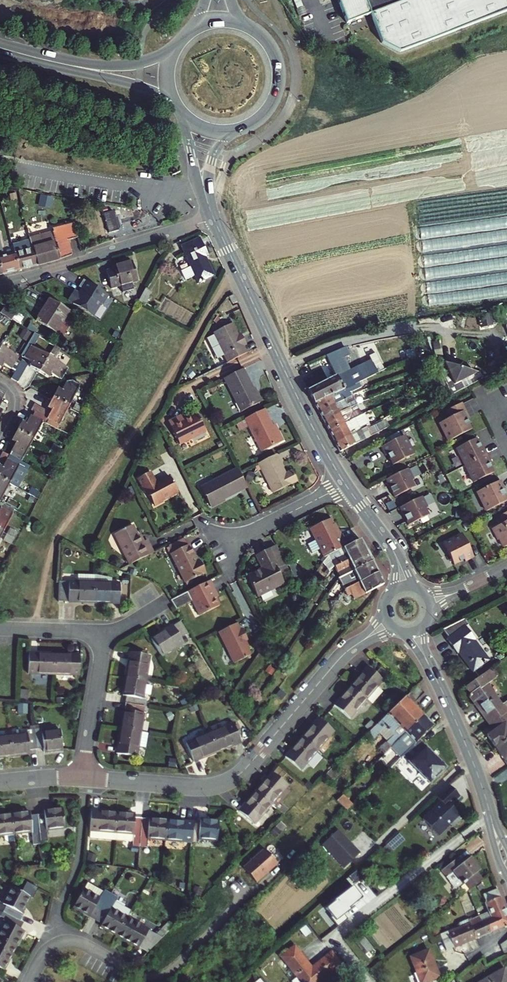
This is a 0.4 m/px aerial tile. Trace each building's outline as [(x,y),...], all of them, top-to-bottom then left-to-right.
[(371,14),(407,0),(366,0),(371,14)] [(40,205),(51,208),(54,196),(43,193),(40,205)] [(123,230),(121,219),(119,214),(111,216),(110,212),(103,214),(100,215),(106,235),(123,230)] [(27,223),(29,233),(32,244),(33,249),(37,266),(60,260),(72,256),(68,241),(77,239),(74,224),(52,230),(53,233),(53,235),(38,239),(33,222),(27,223)] [(199,239),(181,248),(190,268),(182,272),(187,281),(195,277),(199,285),(214,277),(205,258),(207,257),(199,239)] [(37,266),(33,249),(15,253),(19,271),(37,266)] [(15,253),(0,257),(0,267),(2,275),(19,271),(15,253)] [(133,261),(115,266),(116,269),(109,271),(114,288),(138,281),(133,261)] [(84,275),(69,300),(97,316),(111,292),(84,275)] [(146,305),(152,292),(147,289),(140,302),(146,305)] [(235,295),(230,297),(233,304),(238,302),(235,295)] [(70,312),(50,299),(44,308),(47,310),(44,314),(43,313),(39,319),(38,318),(37,320),(53,330),(58,323),(62,325),(70,312)] [(130,299),(127,304),(133,308),(136,303),(130,299)] [(57,333),(62,325),(58,323),(53,330),(57,333)] [(27,328),(21,336),(30,341),(35,332),(27,328)] [(221,362),(224,368),(243,358),(239,352),(243,350),(239,342),(236,344),(234,340),(228,328),(204,340),(212,358),(210,359),(213,365),(221,362)] [(35,335),(23,353),(27,355),(26,357),(34,362),(31,365),(40,370),(50,355),(35,345),(38,340),(40,338),(35,335)] [(50,344),(40,338),(38,340),(48,347),(50,344)] [(50,344),(48,347),(47,348),(52,352),(56,347),(50,344)] [(16,370),(19,365),(21,362),(17,359),(19,356),(1,346),(0,348),(0,367),(1,368),(3,364),(11,369),(12,368),(16,370)] [(56,347),(52,352),(58,356),(62,351),(56,347)] [(496,372),(486,352),(447,371),(456,390),(496,372)] [(62,380),(66,373),(69,370),(70,368),(67,366),(50,355),(40,370),(50,377),(52,373),(62,380)] [(308,390),(315,404),(358,382),(378,372),(372,361),(338,377),(337,376),(308,390)] [(25,369),(19,365),(16,370),(11,378),(17,382),(25,369)] [(261,405),(244,371),(225,381),(242,414),(261,405)] [(52,400),(68,408),(78,390),(80,386),(72,382),(67,383),(66,384),(61,393),(57,391),(52,400)] [(315,404),(319,411),(350,396),(348,393),(360,387),(358,382),(315,404)] [(358,403),(371,398),(368,392),(355,398),(358,403)] [(324,421),(344,410),(354,405),(350,396),(319,411),(324,421)] [(48,423),(57,428),(68,408),(52,400),(47,408),(52,411),(48,418),(50,419),(48,423)] [(449,440),(472,428),(460,402),(446,409),(450,417),(440,422),(449,440)] [(47,411),(46,411),(35,405),(31,411),(34,413),(43,418),(47,411)] [(72,410),(79,414),(82,408),(75,405),(72,410)] [(47,411),(43,418),(44,418),(48,423),(50,419),(48,418),(52,411),(47,408),(46,411),(47,411)] [(79,414),(72,410),(69,416),(75,420),(79,414)] [(324,421),(329,431),(361,415),(359,412),(348,418),(344,410),(324,421)] [(262,454),(281,445),(273,429),(264,411),(245,421),(262,454)] [(17,432),(32,440),(42,422),(41,422),(43,418),(34,413),(32,417),(30,416),(26,424),(22,422),(17,432)] [(336,443),(367,427),(364,422),(357,426),(356,423),(352,425),(351,422),(361,417),(361,415),(329,431),(336,443)] [(183,420),(182,419),(170,426),(181,447),(206,434),(197,417),(190,420),(184,423),(183,420)] [(336,443),(340,451),(384,428),(381,422),(368,429),(367,427),(336,443)] [(273,429),(281,445),(284,443),(277,427),(273,429)] [(388,443),(390,442),(401,436),(398,431),(385,438),(388,443)] [(32,440),(17,432),(11,441),(16,443),(11,451),(9,456),(20,462),(23,458),(32,440)] [(393,464),(414,453),(404,434),(401,436),(390,442),(388,443),(381,446),(386,455),(388,454),(393,464)] [(457,447),(466,464),(488,453),(484,444),(481,446),(477,437),(457,447)] [(53,444),(50,450),(57,454),(60,448),(53,444)] [(54,460),(57,454),(50,450),(47,456),(54,460)] [(0,455),(0,467),(2,469),(7,460),(9,456),(2,452),(0,455)] [(488,453),(466,464),(474,481),(494,471),(490,462),(492,461),(488,453)] [(275,456),(258,465),(272,494),(296,482),(291,471),(284,475),(275,456)] [(19,466),(7,460),(2,469),(0,467),(0,479),(9,484),(14,487),(24,469),(19,466)] [(408,467),(386,479),(395,496),(415,486),(412,479),(414,479),(408,467)] [(239,474),(237,469),(201,487),(211,506),(247,488),(239,474)] [(156,506),(163,502),(163,501),(178,493),(170,478),(158,485),(151,472),(140,478),(148,492),(149,491),(156,506)] [(477,491),(486,510),(506,499),(506,496),(503,488),(505,487),(501,478),(477,491)] [(0,479),(0,500),(9,484),(0,479)] [(27,493),(34,497),(37,492),(30,489),(27,493)] [(430,504),(435,502),(432,492),(426,494),(430,504)] [(423,495),(400,507),(409,524),(430,514),(426,507),(428,507),(423,495)] [(3,505),(1,509),(11,515),(14,510),(3,505)] [(2,532),(11,515),(1,509),(0,511),(0,531),(2,532)] [(499,514),(503,522),(492,527),(498,539),(500,538),(504,546),(506,544),(506,511),(499,514)] [(329,554),(347,546),(340,532),(338,533),(331,518),(311,528),(324,557),(329,554)] [(144,544),(139,536),(134,527),(116,536),(132,566),(155,554),(149,542),(146,543),(144,544)] [(9,529),(6,534),(13,538),(16,532),(9,529)] [(13,538),(6,534),(3,540),(10,543),(13,538)] [(466,561),(474,557),(463,534),(444,543),(454,564),(465,559),(466,561)] [(184,539),(169,547),(173,554),(171,555),(186,584),(207,573),(200,561),(198,562),(189,546),(187,547),(184,539)] [(335,565),(366,550),(360,539),(347,546),(329,554),(324,561),(323,562),(329,574),(334,566),(335,565)] [(254,555),(261,568),(246,576),(257,596),(283,582),(277,569),(273,562),(275,561),(268,548),(254,555)] [(352,567),(354,571),(372,562),(366,550),(335,565),(339,573),(352,567)] [(345,591),(378,574),(372,562),(354,571),(338,578),(342,585),(345,591)] [(94,583),(111,583),(111,578),(94,574),(94,576),(94,583)] [(354,599),(384,585),(378,574),(345,591),(348,596),(351,594),(354,599)] [(58,602),(93,603),(94,583),(76,582),(59,581),(58,602)] [(175,608),(176,610),(193,601),(200,615),(220,605),(216,598),(212,590),(214,589),(210,581),(171,601),(175,608)] [(111,583),(94,583),(93,603),(118,604),(119,584),(111,583)] [(465,618),(442,629),(448,638),(447,638),(458,653),(460,652),(473,671),(489,659),(475,641),(476,640),(466,626),(469,624),(465,618)] [(181,621),(173,626),(179,637),(187,632),(181,621)] [(244,641),(247,639),(241,628),(239,629),(235,622),(218,631),(235,662),(251,653),(247,646),(244,641)] [(172,625),(150,638),(162,656),(183,642),(183,643),(187,641),(184,636),(180,638),(179,637),(173,626),(172,625)] [(130,652),(126,677),(146,680),(150,655),(130,652)] [(54,674),(55,654),(29,653),(29,673),(54,674)] [(80,654),(55,654),(54,674),(79,675),(80,654)] [(366,698),(372,704),(383,691),(377,686),(383,679),(367,666),(351,686),(366,698)] [(502,704),(486,683),(494,677),(488,669),(466,686),(471,693),(469,695),(474,702),(477,700),(479,703),(476,705),(485,717),(488,715),(492,722),(506,711),(506,700),(502,704)] [(144,698),(146,680),(126,677),(123,695),(126,696),(125,703),(145,706),(147,698),(144,698)] [(416,685),(412,689),(386,715),(381,720),(377,723),(366,734),(372,739),(380,748),(385,753),(386,751),(390,747),(424,715),(413,704),(424,693),(416,685)] [(366,698),(351,686),(335,705),(350,717),(366,698)] [(141,731),(145,706),(125,703),(121,728),(141,731)] [(403,754),(419,740),(434,725),(424,715),(390,747),(394,751),(401,757),(403,754)] [(319,718),(302,738),(317,750),(334,730),(319,718)] [(233,722),(209,732),(217,751),(240,741),(233,722)] [(35,729),(37,748),(44,747),(45,752),(63,749),(61,730),(42,732),(42,728),(35,729)] [(137,756),(141,731),(121,728),(117,753),(137,756)] [(10,735),(12,755),(30,753),(29,749),(37,748),(35,729),(27,730),(27,733),(10,735)] [(209,732),(186,742),(194,760),(217,751),(209,732)] [(12,755),(10,735),(0,737),(0,757),(12,755)] [(301,769),(317,750),(302,738),(286,756),(301,769)] [(419,740),(403,754),(430,782),(445,767),(419,740)] [(506,762),(506,740),(496,748),(506,762)] [(360,766),(365,772),(369,768),(364,762),(360,766)] [(273,772),(256,792),(271,805),(288,785),(273,772)] [(461,796),(449,783),(436,795),(442,801),(424,818),(438,833),(441,833),(451,823),(453,825),(463,816),(452,805),(461,796)] [(256,792),(240,811),(255,823),(271,805),(256,792)] [(342,794),(341,796),(337,799),(340,803),(346,810),(352,804),(342,794)] [(45,814),(37,815),(39,835),(48,834),(47,830),(64,828),(62,808),(45,810),(45,814)] [(115,839),(117,812),(92,810),(90,830),(92,830),(98,831),(97,838),(115,839)] [(33,846),(40,845),(39,835),(37,815),(30,816),(30,812),(12,814),(14,834),(32,832),(33,846)] [(135,814),(117,812),(115,839),(132,841),(132,846),(138,847),(139,847),(140,844),(141,818),(135,817),(135,814)] [(14,834),(12,814),(0,815),(0,836),(14,834)] [(146,838),(166,840),(167,820),(141,818),(140,844),(146,845),(146,838)] [(200,823),(193,822),(191,842),(198,843),(199,839),(217,840),(218,820),(200,819),(200,823)] [(166,840),(191,842),(193,822),(167,820),(166,840)] [(337,830),(321,845),(344,867),(359,853),(337,830)] [(400,833),(389,843),(394,849),(405,839),(400,833)] [(243,866),(256,881),(267,871),(267,870),(270,867),(271,868),(278,863),(266,848),(243,866)] [(465,881),(471,889),(483,879),(477,871),(480,869),(471,857),(464,863),(461,865),(456,859),(442,871),(456,888),(465,881)] [(75,905),(97,918),(111,893),(105,890),(104,892),(89,882),(75,905)] [(335,901),(326,908),(332,916),(331,917),(338,926),(348,919),(343,913),(362,897),(353,885),(334,900),(335,901)] [(506,926),(506,912),(498,888),(484,894),(487,901),(485,902),(489,912),(481,915),(483,918),(495,914),(502,929),(506,926)] [(6,914),(22,921),(25,915),(21,913),(29,898),(12,889),(4,904),(7,906),(4,912),(6,914)] [(111,893),(97,918),(104,921),(102,924),(117,934),(127,917),(131,910),(116,900),(118,897),(111,893)] [(6,914),(3,921),(6,923),(0,935),(0,939),(16,947),(24,932),(21,931),(25,923),(22,921),(6,914)] [(495,914),(483,918),(485,922),(488,920),(493,932),(502,929),(495,914)] [(485,922),(483,918),(481,915),(469,920),(477,939),(493,932),(488,920),(485,922)] [(164,937),(127,917),(117,934),(149,952),(164,937)] [(448,932),(454,948),(477,939),(469,920),(459,924),(460,927),(448,932)] [(454,948),(448,932),(441,935),(447,951),(454,948)] [(358,939),(367,951),(371,947),(372,947),(363,935),(358,939)] [(0,939),(0,967),(4,969),(16,947),(0,939)] [(332,953),(312,968),(294,946),(282,956),(302,981),(318,981),(340,964),(332,953)] [(429,949),(411,957),(420,978),(434,967),(433,965),(435,964),(429,949)] [(420,978),(421,981),(425,981),(438,976),(434,967),(420,978)] [(480,981),(506,981),(506,973),(504,968),(480,981)]
